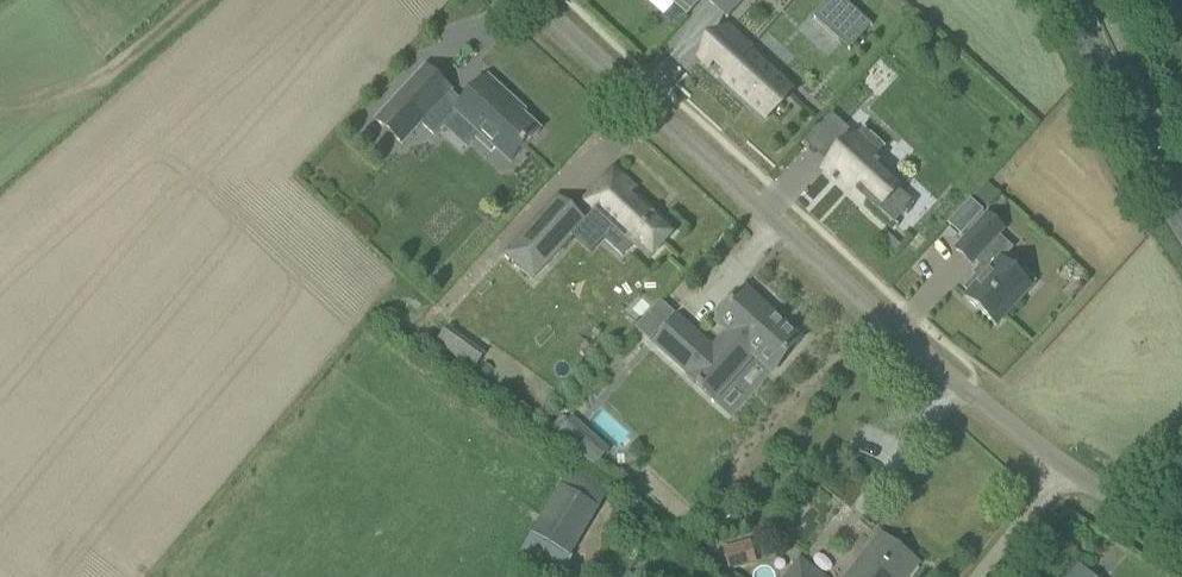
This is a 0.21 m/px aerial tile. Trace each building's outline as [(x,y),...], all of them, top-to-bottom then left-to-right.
[(691,11),(702,0),(679,0),(691,11)] [(814,18),(849,50),(872,25),(844,0),(830,0),(814,18)] [(791,93),(747,53),(751,48),(729,28),(726,32),(725,33),(724,32),(701,57),(711,67),(715,63),(728,75),(725,79),(768,118),(791,93)] [(452,91),(426,67),(376,121),(402,145),(421,124),(435,137),(457,113),(480,134),(476,138),(491,153),(495,148),(512,163),(541,131),(512,105),(515,102),(487,77),(463,104),(450,93),(452,91)] [(832,114),(820,126),(844,148),(824,169),(847,190),(852,185),(879,210),(894,224),(905,212),(907,214),(912,208),(910,206),(914,201),(898,188),(872,163),(875,161),(886,148),(863,127),(855,135),(832,114)] [(636,189),(614,171),(586,199),(614,228),(606,240),(623,255),(632,245),(649,261),(675,233),(632,192),(636,189)] [(970,200),(948,224),(961,236),(981,215),(984,212),(970,200)] [(504,253),(534,281),(583,228),(568,215),(552,232),(536,218),(504,253)] [(988,216),(956,251),(972,265),(977,260),(979,262),(983,265),(979,270),(975,275),(977,277),(965,289),(970,293),(966,298),(996,326),(1032,288),(995,255),(1006,244),(998,236),(1004,230),(988,216)] [(794,335),(787,329),(786,330),(784,328),(782,327),(783,325),(776,319),(775,320),(745,293),(719,322),(729,330),(713,349),(678,319),(672,325),(653,346),(688,377),(707,356),(733,379),(755,354),(774,371),(800,343),(793,337),(794,335)] [(661,303),(636,330),(650,342),(674,315),(661,303)] [(438,347),(479,369),(488,353),(446,331),(438,347)] [(733,379),(707,356),(688,377),(714,400),(733,379)] [(557,434),(576,451),(589,436),(570,418),(557,434)] [(736,514),(724,504),(712,517),(724,528),(736,514)] [(516,560),(545,576),(561,576),(571,560),(569,558),(579,542),(540,519),(516,560)] [(918,564),(880,535),(847,576),(908,576),(918,564)] [(757,564),(751,542),(725,549),(731,571),(757,564)] [(800,560),(787,576),(822,576),(800,560)] [(1078,566),(1069,576),(1091,576),(1078,566)] [(628,567),(621,576),(641,576),(628,567)]
